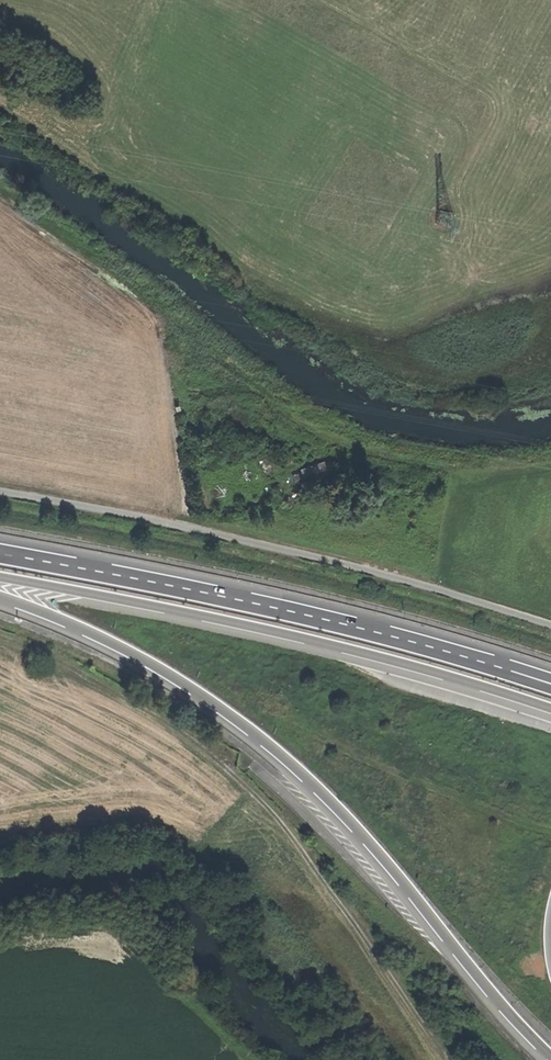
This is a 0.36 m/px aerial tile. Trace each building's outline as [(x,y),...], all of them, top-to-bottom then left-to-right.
[(326,461),(301,469),(306,482),(330,474),(326,461)]
